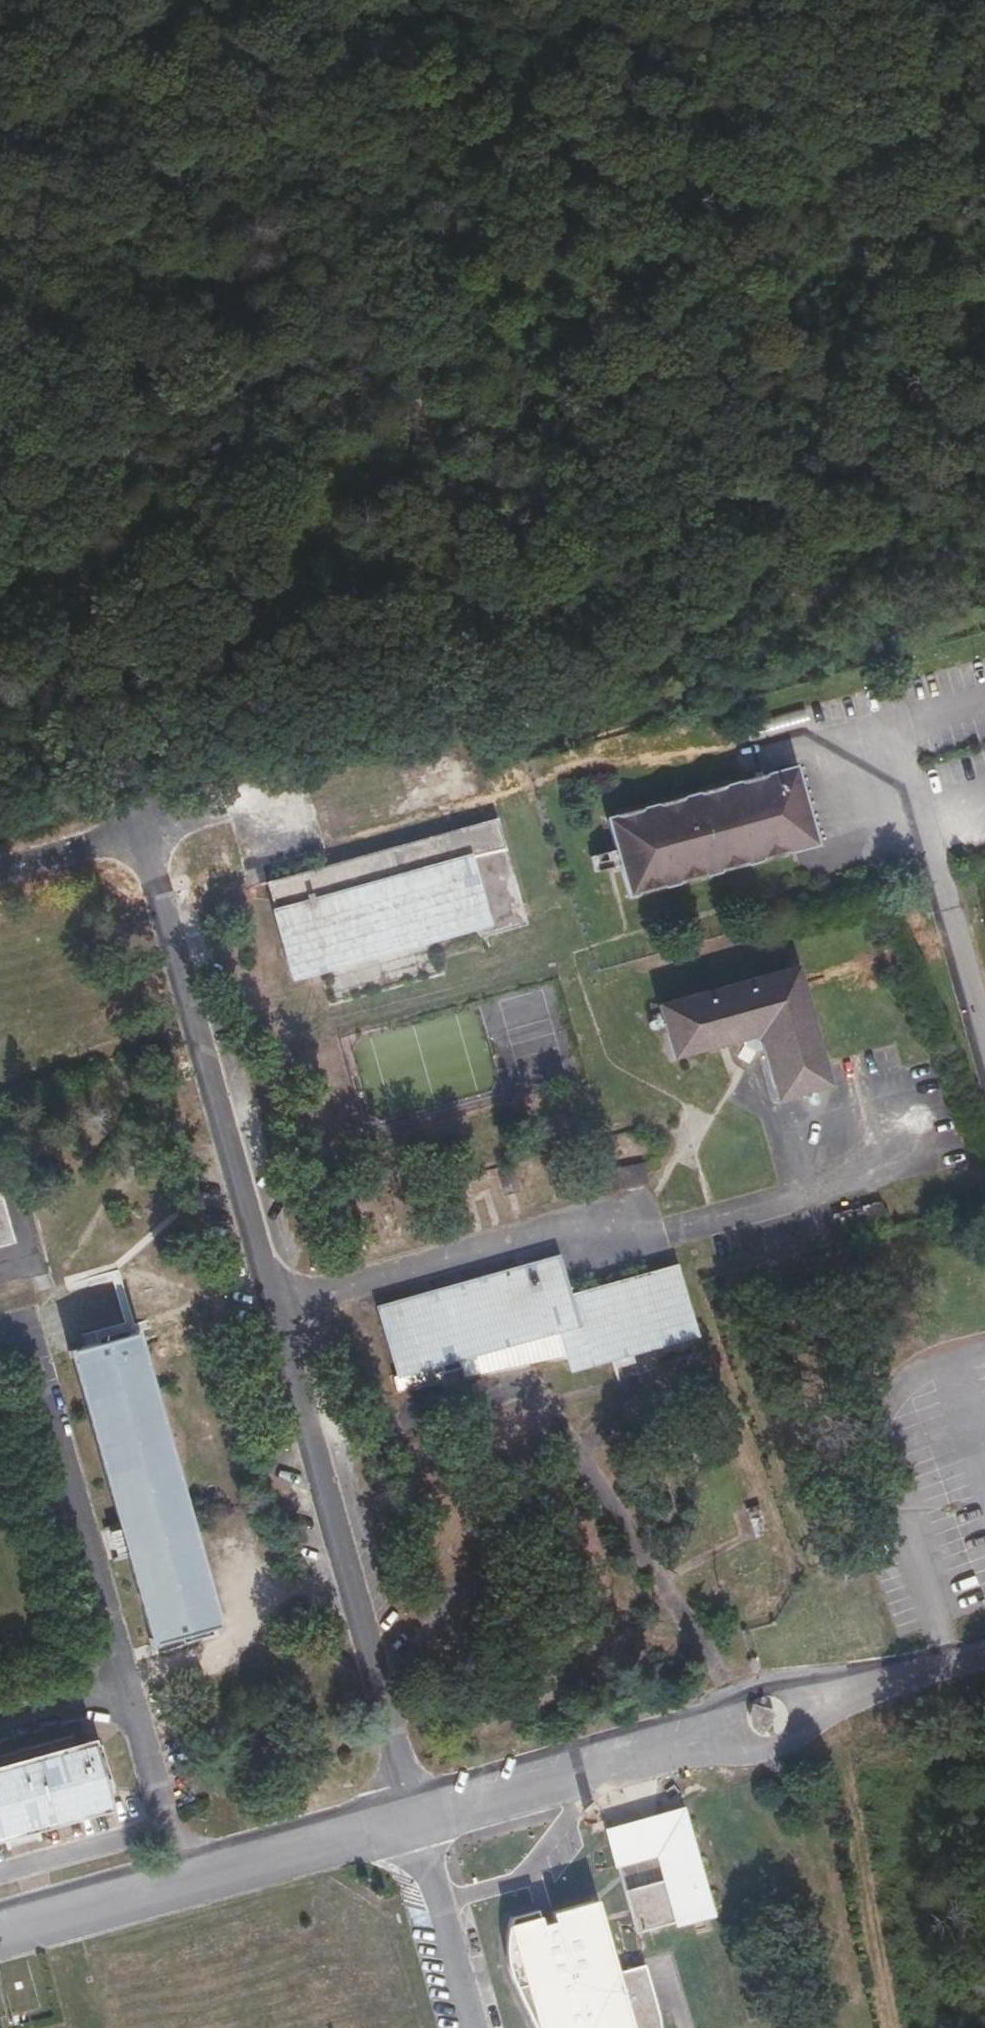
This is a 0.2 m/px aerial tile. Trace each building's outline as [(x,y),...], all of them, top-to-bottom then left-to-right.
[(791,768),(604,823),(628,905),(815,850),(791,768)] [(292,998),(523,929),(489,817),(259,886),(292,998)] [(812,1024),(811,1024),(794,969),(653,1011),(669,1066),(756,1041),(776,1107),(831,1090),(812,1024)] [(642,1163),(615,1171),(622,1193),(648,1185),(642,1163)] [(514,1175),(501,1179),(507,1199),(520,1195),(514,1175)] [(15,1248),(1,1196),(0,1196),(0,1252),(15,1248)] [(552,1259),(373,1306),(393,1384),(551,1343),(563,1302),(552,1259)] [(677,1268),(563,1302),(551,1343),(565,1388),(701,1348),(677,1268)] [(143,1353),(72,1374),(156,1666),(227,1646),(143,1353)] [(0,1783),(0,1864),(122,1831),(101,1755),(0,1783)] [(686,1921),(723,1911),(693,1803),(671,1810),(672,1815),(620,1829),(629,1863),(666,1853),(673,1877),(635,1887),(647,1930),(685,1919),(686,1921)] [(524,1921),(552,2027),(659,2027),(623,1895),(524,1921)]
